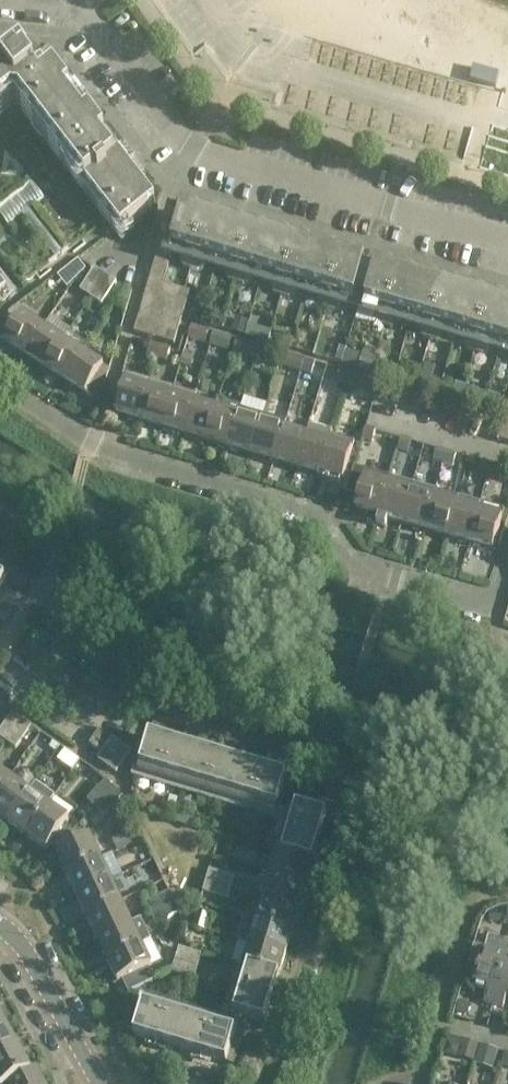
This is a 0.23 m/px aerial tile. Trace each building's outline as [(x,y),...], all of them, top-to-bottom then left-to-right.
[(124,4),(103,20),(111,32),(133,15),(124,4)] [(55,75),(49,68),(36,79),(22,61),(4,75),(0,69),(0,111),(13,101),(11,98),(14,95),(21,96),(24,100),(21,102),(122,233),(156,206),(55,75)] [(470,79),(495,87),(499,74),(474,66),(470,79)] [(1,134),(0,135),(0,254),(23,284),(96,228),(28,140),(14,151),(1,134)] [(160,340),(174,344),(190,290),(163,282),(172,253),(182,256),(181,262),(183,267),(198,271),(203,268),(205,262),(228,269),(226,275),(229,280),(243,285),(249,282),(250,276),(273,282),(271,288),(274,294),(289,298),(294,295),(296,289),(318,296),(317,302),(319,307),(334,311),(339,308),(341,302),(376,313),(375,319),(377,324),(392,328),(397,326),(399,320),(422,326),(420,332),(423,337),(438,342),(443,339),(444,333),(467,339),(465,345),(468,350),(476,353),(483,355),(488,352),(490,346),(507,351),(507,311),(505,310),(506,306),(474,297),(472,301),(460,297),(461,293),(428,284),(427,288),(414,284),(415,280),(383,270),(382,275),(357,267),(358,263),(325,253),(324,258),(311,254),(312,250),(280,240),(279,244),(266,241),(267,236),(235,227),(234,231),(221,227),(222,223),(190,213),(188,218),(169,212),(134,332),(160,340)] [(105,274),(94,267),(79,290),(90,297),(105,274)] [(66,296),(84,280),(75,270),(57,286),(66,296)] [(90,297),(101,304),(116,281),(105,274),(90,297)] [(193,303),(188,317),(199,320),(204,307),(193,303)] [(0,334),(0,339),(25,355),(43,327),(22,314),(12,330),(5,326),(0,334)] [(206,342),(210,329),(192,324),(188,337),(206,342)] [(25,355),(45,368),(63,341),(43,327),(25,355)] [(229,348),(232,335),(215,330),(211,343),(229,348)] [(252,355),(256,341),(238,337),(234,350),(252,355)] [(45,368),(65,381),(83,353),(63,341),(45,368)] [(271,360),(275,347),(261,343),(257,356),(271,360)] [(162,347),(152,344),(149,356),(159,359),(162,347)] [(159,359),(169,362),(172,350),(162,347),(159,359)] [(104,383),(109,370),(83,353),(65,381),(94,400),(104,383)] [(282,353),(279,365),(301,372),(304,360),(282,353)] [(350,372),(340,369),(336,381),(347,384),(350,372)] [(380,381),(350,372),(347,384),(377,393),(380,381)] [(152,381),(127,373),(115,413),(140,421),(152,381)] [(421,373),(417,386),(427,389),(431,376),(421,373)] [(171,395),(174,388),(152,381),(140,421),(162,427),(171,395)] [(456,383),(452,397),(462,399),(466,386),(456,383)] [(171,395),(162,427),(184,434),(193,402),(194,402),(196,394),(185,391),(174,388),(171,395)] [(242,408),(219,401),(217,409),(207,441),(230,448),(242,408)] [(217,409),(194,402),(193,402),(184,434),(207,441),(217,409)] [(498,440),(507,442),(507,405),(498,440)] [(264,415),(242,408),(230,448),(252,454),(264,415)] [(284,429),(286,421),(264,415),(252,454),(274,461),(284,429)] [(376,430),(366,427),(362,439),(372,441),(376,430)] [(307,436),(284,429),(274,461),(297,468),(307,436)] [(355,442),(332,435),(329,443),(320,475),(343,482),(355,442)] [(329,443),(307,436),(297,468),(320,475),(329,443)] [(401,438),(398,449),(408,452),(411,441),(401,438)] [(437,448),(433,460),(443,463),(446,451),(437,448)] [(453,466),(457,454),(446,451),(443,463),(453,466)] [(482,462),(479,473),(488,476),(491,465),(482,462)] [(499,479),(502,468),(491,465),(488,476),(499,479)] [(367,522),(377,525),(379,517),(379,516),(390,476),(366,469),(366,470),(354,466),(347,492),(359,496),(355,509),(370,514),(367,522)] [(379,517),(377,525),(386,527),(388,519),(402,523),(414,483),(390,476),(379,516),(379,517)] [(424,530),(435,490),(414,483),(402,523),(424,530)] [(459,496),(435,490),(424,530),(447,536),(459,496)] [(469,543),(481,503),(459,496),(447,536),(469,543)] [(504,510),(481,503),(469,543),(493,550),(504,510)] [(2,568),(0,566),(0,579),(4,582),(10,573),(2,568)] [(12,713),(4,723),(14,730),(21,719),(12,713)] [(21,719),(14,730),(23,737),(31,726),(21,719)] [(4,723),(0,729),(0,736),(6,741),(14,730),(4,723)] [(23,737),(14,730),(6,741),(16,747),(23,737)] [(111,739),(98,731),(89,744),(102,753),(105,748),(111,739)] [(149,736),(144,754),(138,772),(276,813),(287,777),(149,736)] [(105,748),(114,755),(122,744),(112,738),(111,739),(105,748)] [(131,751),(122,744),(114,755),(124,761),(131,751)] [(98,759),(107,765),(114,755),(105,748),(102,753),(98,759)] [(117,772),(124,761),(114,755),(107,765),(117,772)] [(10,778),(0,771),(0,792),(10,778)] [(8,823),(29,792),(10,778),(0,792),(0,817),(8,823)] [(27,836),(49,805),(55,797),(35,783),(29,792),(8,823),(27,836)] [(108,800),(117,791),(109,783),(99,792),(108,800)] [(116,808),(125,799),(117,791),(108,800),(116,808)] [(90,801),(98,809),(108,800),(99,792),(90,801)] [(329,807),(320,805),(293,797),(290,807),(308,812),(326,818),(329,807)] [(116,808),(108,800),(98,809),(107,818),(116,808)] [(27,836),(47,850),(68,819),(49,805),(27,836)] [(326,818),(308,812),(290,807),(277,852),(295,858),(313,863),(326,818)] [(90,836),(56,852),(66,874),(100,858),(99,856),(102,854),(103,856),(115,851),(112,844),(105,841),(98,845),(99,846),(96,848),(90,836)] [(313,863),(295,858),(277,852),(270,875),(306,886),(313,863)] [(66,874),(76,895),(111,879),(100,858),(66,874)] [(209,870),(206,881),(218,885),(221,873),(209,870)] [(234,877),(221,873),(218,885),(230,888),(234,877)] [(270,875),(263,898),(299,909),(306,886),(270,875)] [(76,895),(87,917),(121,901),(111,879),(76,895)] [(218,885),(206,881),(202,892),(215,896),(218,885)] [(230,888),(218,885),(215,896),(227,899),(230,888)] [(162,908),(174,902),(169,891),(157,897),(162,908)] [(145,903),(150,913),(162,908),(157,897),(145,903)] [(263,898),(256,921),(292,932),(299,909),(263,898)] [(97,939),(131,922),(121,901),(87,917),(97,939)] [(174,902),(162,908),(167,918),(179,912),(174,902)] [(162,908),(150,913),(155,924),(167,918),(162,908)] [(292,932),(256,921),(243,917),(237,940),(238,941),(249,944),(285,955),(292,932)] [(107,960),(141,944),(131,922),(97,939),(107,960)] [(474,944),(469,962),(480,965),(474,984),(488,988),(484,1002),(493,1005),(507,954),(507,942),(488,936),(485,947),(474,944)] [(238,941),(232,964),(242,967),(279,978),(285,955),(249,944),(238,941)] [(141,944),(107,960),(118,982),(123,979),(129,992),(154,980),(148,967),(152,966),(141,944)] [(178,961),(189,964),(193,952),(181,948),(178,961)] [(193,952),(189,964),(200,968),(204,955),(193,952)] [(493,1005),(503,1008),(507,994),(507,954),(493,1005)] [(174,973),(185,977),(189,964),(178,961),(174,973)] [(189,964),(185,977),(197,980),(200,968),(189,964)] [(229,1012),(247,1018),(265,1023),(279,978),(242,967),(229,1012)] [(133,1036),(202,1056),(224,1063),(235,1027),(144,999),(133,1036)] [(17,1045),(4,1022),(0,1024),(0,1054),(17,1045)] [(234,1066),(240,1048),(245,1030),(235,1027),(224,1063),(234,1066)] [(462,1039),(457,1056),(474,1061),(479,1044),(462,1039)] [(36,1065),(30,1068),(17,1045),(0,1054),(0,1083),(3,1083),(6,1082),(7,1083),(47,1083),(36,1065)]
